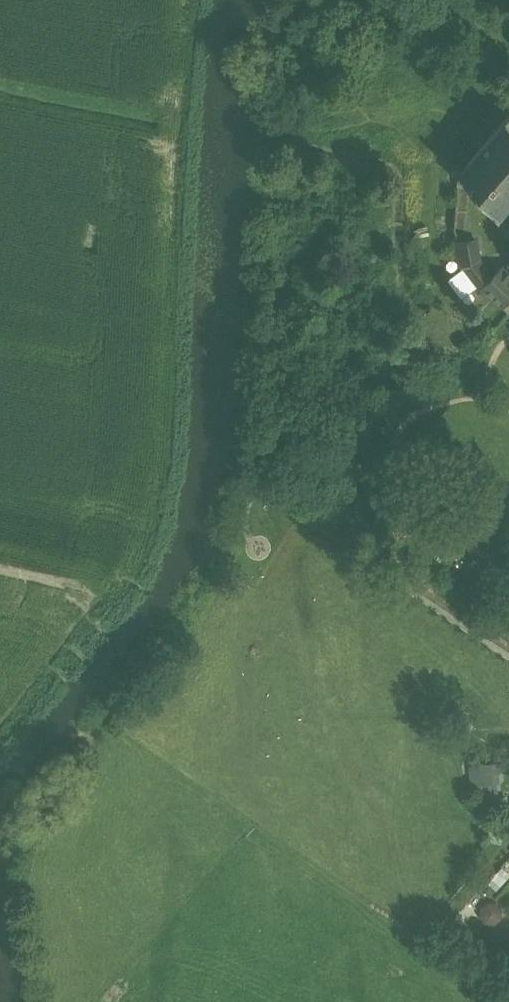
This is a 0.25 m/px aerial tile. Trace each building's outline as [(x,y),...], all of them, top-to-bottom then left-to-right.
[(508,118),(461,174),(458,173),(456,179),(460,180),(459,182),(470,185),(499,215),(508,203),(508,119),(508,118)] [(493,275),(481,259),(477,239),(458,243),(462,267),(481,291),(484,288),(503,306),(508,300),(508,270),(503,265),(493,275)] [(471,765),(472,785),(482,784),(483,791),(503,790),(502,774),(508,774),(508,763),(471,765)]
